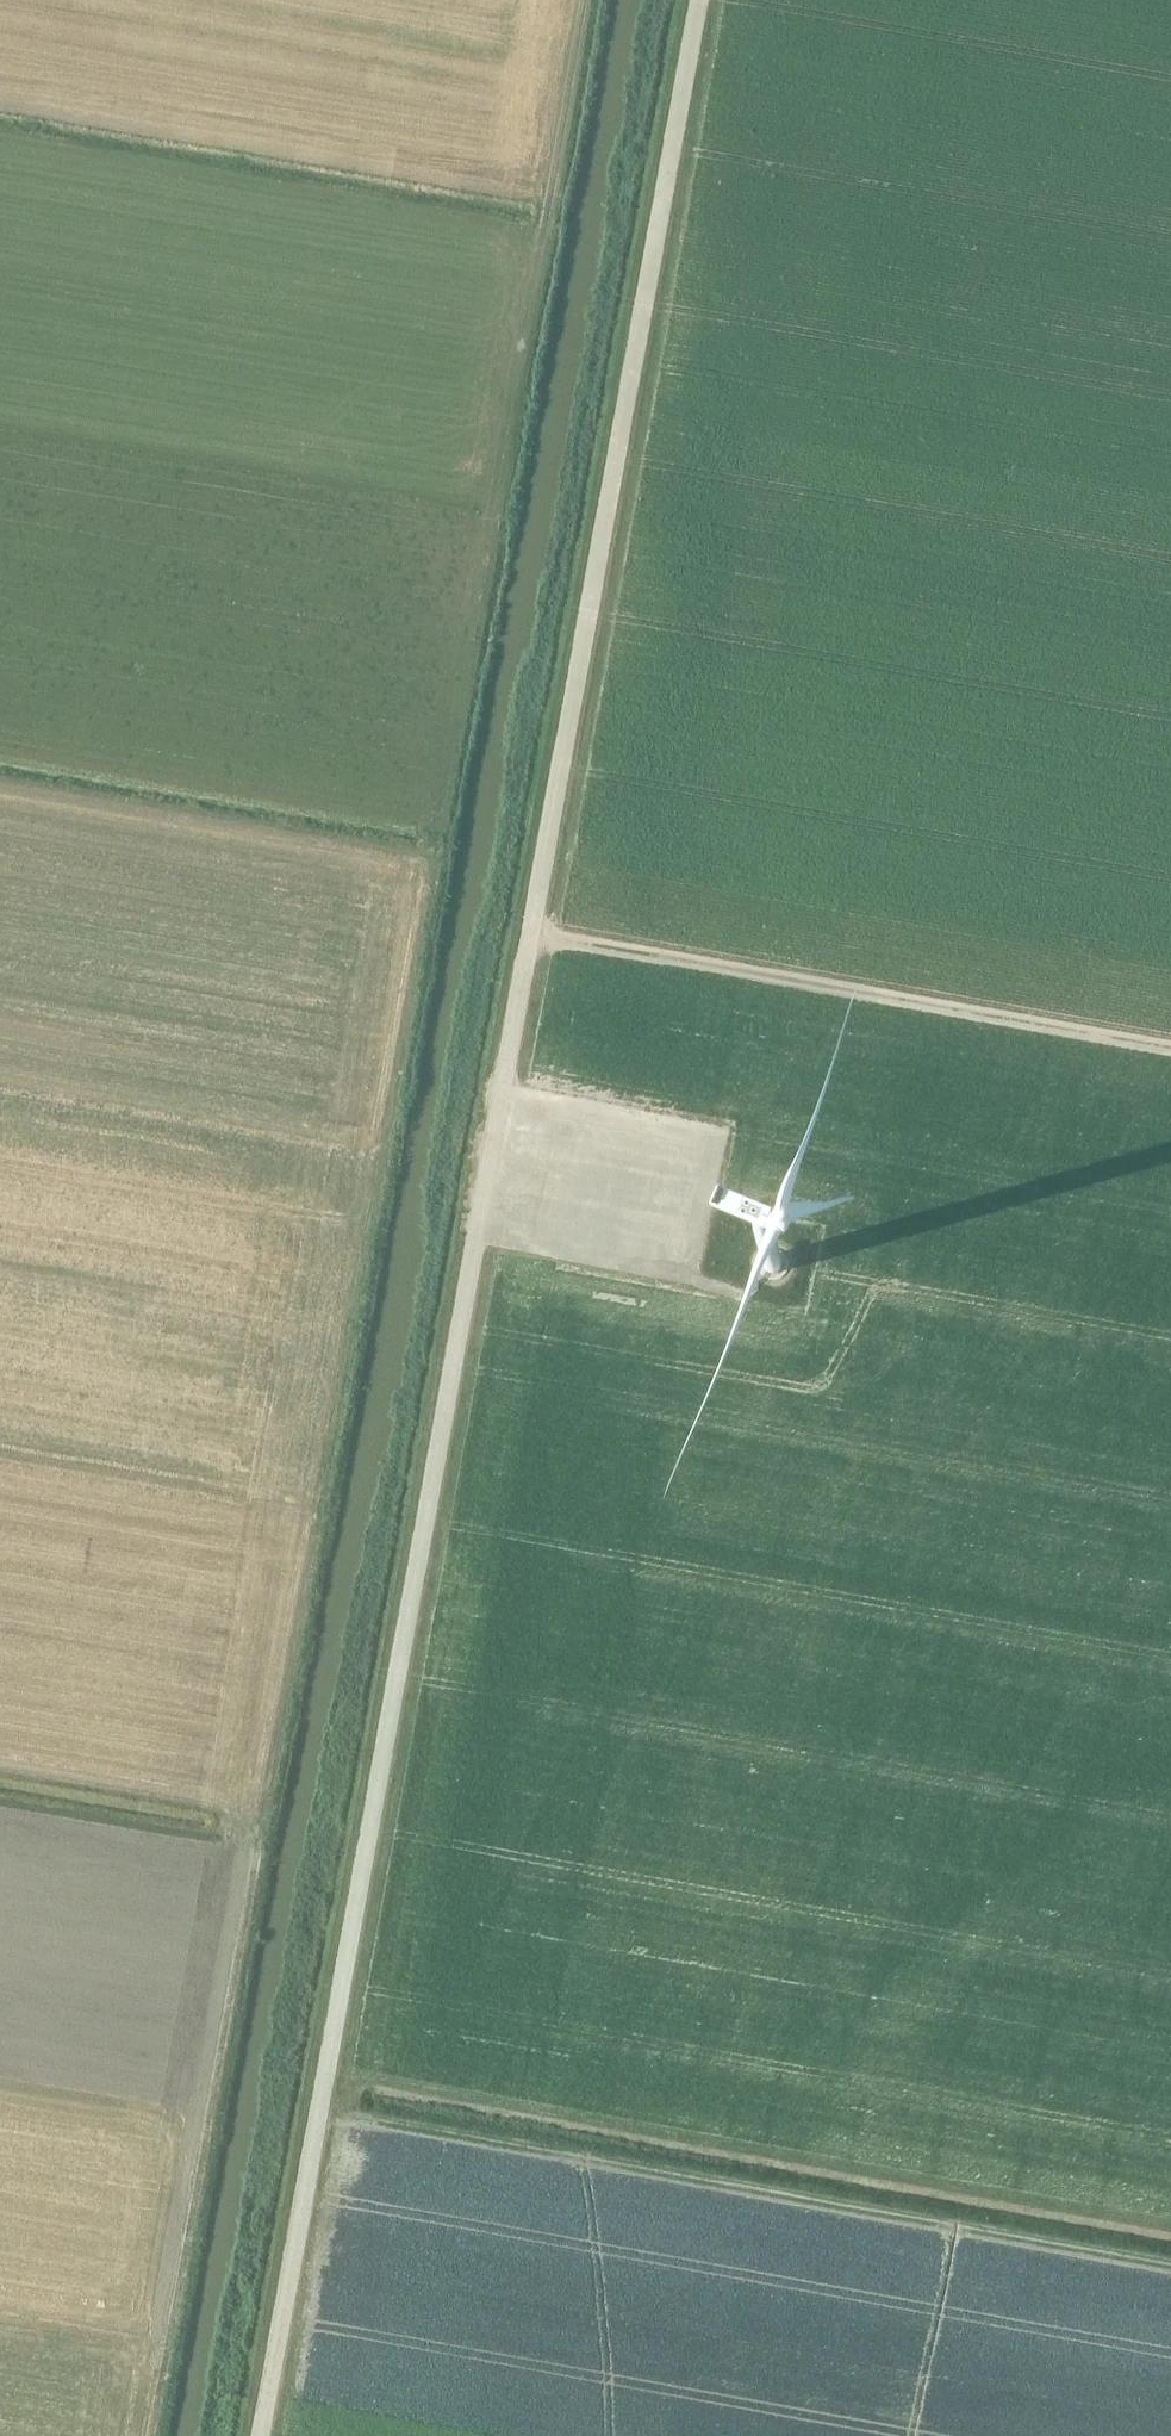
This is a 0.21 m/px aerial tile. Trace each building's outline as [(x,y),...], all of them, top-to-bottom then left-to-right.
[(763,1265),(763,1266),(763,1267),(764,1268),(764,1269),(764,1270),(765,1271),(766,1272),(767,1273),(767,1274),(768,1274),(769,1274),(770,1275),(771,1275),(772,1275),(773,1275),(774,1275),(775,1275),(776,1275),(777,1274),(778,1274),(779,1273),(779,1272),(780,1272),(780,1271),(781,1270),(782,1269),(782,1268),(782,1267),(782,1266),(782,1265),(782,1264),(782,1263),(781,1262),(781,1261),(780,1260),(779,1259),(779,1258),(778,1258),(777,1258),(777,1257),(776,1257),(775,1257),(774,1256),(773,1256),(772,1256),(771,1256),(770,1257),(769,1257),(768,1258),(767,1258),(767,1259),(766,1259),(765,1260),(764,1261),(764,1262),(764,1263),(763,1264),(763,1265)]
